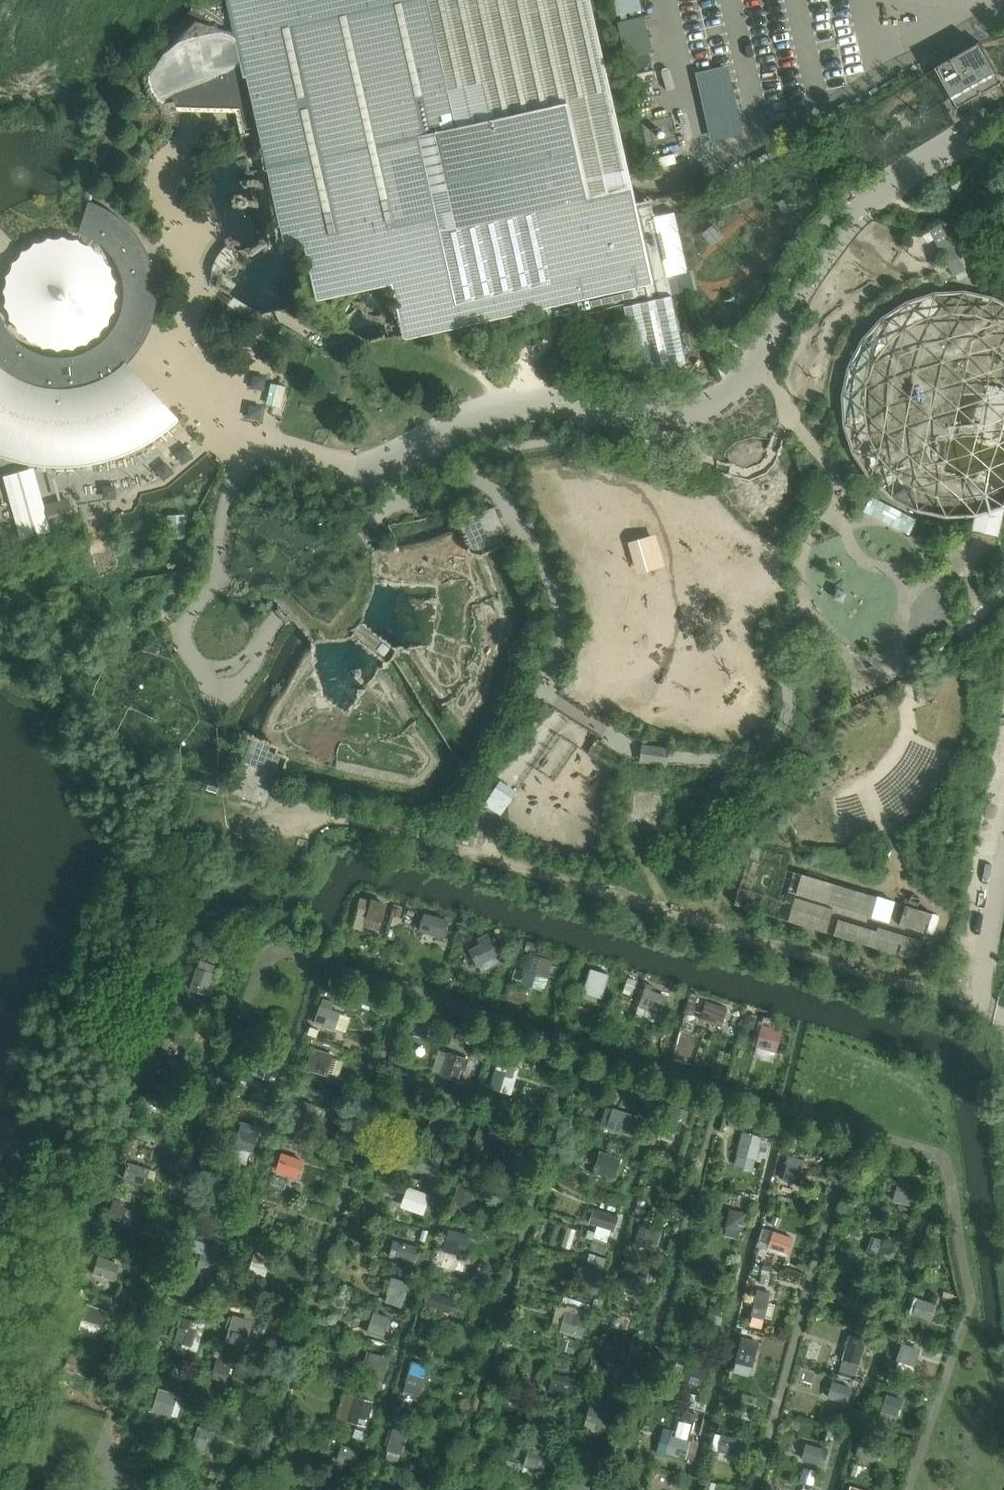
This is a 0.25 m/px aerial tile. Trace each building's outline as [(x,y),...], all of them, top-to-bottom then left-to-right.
[(236,34),(229,0),(204,0),(197,2),(163,40),(145,57),(138,70),(141,88),(147,100),(160,114),(170,116),(181,112),(180,110),(175,99),(172,101),(163,103),(155,97),(150,82),(150,72),(159,57),(173,44),(189,35),(212,30),(236,34)] [(588,0),(229,0),(236,34),(240,52),(243,67),(245,76),(247,85),(258,131),(265,161),(282,248),(300,244),(303,259),(303,260),(302,261),(300,264),(299,266),(298,268),(297,271),(297,274),(297,276),(297,279),(298,283),(290,285),(295,306),(298,318),(300,321),(315,327),(321,330),(340,326),(344,346),(369,342),(346,323),(344,313),(359,289),(392,280),(405,337),(472,322),(537,308),(538,314),(549,322),(553,321),(559,320),(560,319),(624,305),(639,373),(669,367),(686,363),(669,294),(667,286),(652,216),(648,196),(632,199),(588,0)] [(639,0),(614,0),(617,15),(641,10),(639,0)] [(651,53),(643,16),(619,22),(627,58),(651,53)] [(978,41),(933,67),(946,90),(949,95),(956,107),(1001,81),(978,41)] [(240,134),(258,131),(247,85),(243,67),(227,69),(204,66),(171,91),(175,99),(180,110),(235,110),(240,134)] [(949,95),(942,100),(954,122),(958,119),(961,117),(1003,93),(1003,86),(1001,81),(956,107),(949,95)] [(773,149),(766,153),(770,160),(777,156),(773,149)] [(670,157),(651,161),(653,171),(672,167),(670,157)] [(759,157),(751,161),(755,167),(762,163),(759,157)] [(947,212),(954,198),(952,197),(949,196),(945,194),(940,192),(934,206),(938,208),(942,210),(946,211),(947,212)] [(122,266),(125,273),(126,280),(156,273),(161,272),(158,261),(154,251),(148,241),(142,232),(134,223),(126,216),(116,209),(106,204),(95,199),(85,231),(92,234),(98,238),(104,242),(110,247),(115,253),(119,259),(122,266)] [(693,289),(677,211),(652,216),(669,294),(684,291),(693,289)] [(944,256),(953,273),(964,267),(947,235),(941,225),(930,231),(944,256)] [(71,252),(65,252),(60,252),(54,253),(49,255),(43,258),(39,261),(34,265),(31,269),(28,274),(26,280),(24,285),(23,291),(23,297),(24,302),(26,308),(28,313),(32,318),(35,322),(40,326),(45,329),(50,332),(55,333),(61,334),(67,334),(72,333),(78,332),(83,330),(88,327),(93,323),(97,319),(100,314),(103,309),(104,304),(106,298),(106,292),(105,287),(104,281),(102,276),(99,271),(96,266),(92,262),(87,259),(82,256),(77,254),(71,252)] [(992,298),(981,295),(964,292),(934,294),(907,303),(882,319),(863,341),(850,367),(844,396),(846,425),(855,453),(871,477),(893,496),(919,509),(948,515),(957,515),(977,513),(974,530),(986,532),(999,535),(1003,509),(1003,303),(992,298)] [(13,455),(30,459),(35,460),(57,463),(79,462),(101,459),(122,453),(143,444),(162,432),(179,418),(127,363),(123,366),(120,369),(116,372),(112,375),(107,377),(103,379),(98,381),(94,383),(89,384),(85,369),(81,353),(70,355),(59,355),(47,353),(36,349),(26,343),(17,336),(10,327),(4,316),(1,306),(0,306),(0,450),(13,455)] [(137,316),(124,312),(122,317),(121,319),(119,322),(117,326),(115,330),(127,337),(129,335),(131,331),(133,326),(135,321),(136,319),(137,316)] [(679,434),(670,435),(660,435),(661,445),(671,445),(671,450),(678,450),(678,440),(679,440),(679,434)] [(48,500),(51,521),(75,517),(73,497),(48,500)] [(915,520),(872,498),(866,508),(910,530),(912,526),(915,520)] [(505,532),(494,506),(487,509),(461,520),(464,526),(473,546),(475,552),(482,552),(485,551),(505,544),(501,534),(505,532)] [(169,538),(186,538),(186,514),(168,515),(169,538)] [(283,604),(275,611),(280,617),(286,624),(294,617),(300,624),(309,634),(315,641),(344,640),(353,636),(384,660),(386,661),(390,655),(394,649),(392,648),(361,624),(374,583),(375,580),(373,549),(370,547),(364,540),(358,533),(355,530),(330,552),(294,584),(285,591),(278,598),(283,604)] [(638,572),(663,565),(655,536),(630,543),(638,572)] [(278,786),(287,755),(274,752),(276,746),(250,737),(242,760),(231,793),(257,802),(264,782),(278,786)] [(639,763),(668,766),(668,765),(669,757),(670,749),(670,747),(666,746),(646,744),(642,743),(642,744),(641,752),(640,761),(639,763)] [(518,791),(501,779),(484,804),(497,813),(500,815),(508,804),(518,791)] [(633,791),(629,821),(660,826),(664,795),(633,791)] [(894,902),(801,874),(796,894),(888,922),(894,902)] [(926,933),(932,913),(917,909),(920,899),(910,896),(907,905),(905,905),(899,925),(926,933)] [(833,908),(795,897),(788,921),(826,932),(833,908)] [(372,901),(365,927),(380,931),(387,906),(372,901)] [(424,916),(419,931),(442,938),(447,922),(424,916)] [(838,918),(833,934),(917,960),(923,940),(878,926),(876,930),(838,918)] [(481,945),(469,951),(478,966),(498,956),(487,935),(478,940),(481,945)] [(530,955),(525,973),(546,979),(552,962),(530,955)] [(212,984),(215,974),(198,968),(191,991),(212,997),(216,985),(212,984)] [(586,983),(583,992),(601,998),(608,975),(593,970),(592,975),(595,975),(592,985),(586,983)] [(645,987),(638,1006),(660,1014),(666,997),(652,992),(653,990),(645,987)] [(706,1003),(701,1019),(722,1026),(727,1010),(706,1003)] [(335,1029),(340,1013),(320,1006),(315,1022),(335,1029)] [(746,1014),(742,1026),(750,1028),(755,1025),(757,1018),(746,1014)] [(200,1051),(208,1026),(182,1018),(174,1043),(200,1051)] [(763,1022),(757,1041),(776,1047),(782,1028),(763,1022)] [(327,1076),(334,1055),(312,1048),(305,1069),(327,1076)] [(465,1071),(469,1059),(448,1052),(440,1076),(458,1082),(462,1070),(465,1071)] [(275,1081),(280,1065),(261,1059),(256,1075),(275,1081)] [(507,1094),(514,1069),(494,1063),(487,1088),(507,1094)] [(157,1086),(150,1107),(166,1112),(173,1092),(157,1086)] [(311,1122),(316,1104),(295,1097),(289,1115),(311,1122)] [(686,1121),(689,1110),(668,1105),(661,1130),(678,1135),(682,1120),(686,1121)] [(444,1136),(451,1114),(427,1107),(424,1118),(431,1120),(428,1131),(444,1136)] [(633,1136),(639,1116),(613,1108),(607,1128),(633,1136)] [(493,1148),(500,1127),(480,1121),(473,1142),(493,1148)] [(764,1155),(769,1136),(750,1131),(744,1154),(758,1158),(759,1154),(764,1155)] [(436,1176),(441,1158),(419,1152),(414,1171),(436,1176)] [(616,1176),(621,1157),(599,1152),(594,1170),(616,1176)] [(296,1179),(302,1160),(281,1153),(275,1172),(296,1179)] [(146,1186),(151,1170),(130,1163),(125,1180),(146,1186)] [(800,1186),(804,1168),(787,1164),(782,1181),(800,1186)] [(910,1206),(916,1186),(899,1181),(893,1201),(910,1206)] [(469,1209),(475,1187),(459,1183),(453,1205),(469,1209)] [(424,1213),(428,1194),(406,1189),(402,1207),(424,1213)] [(123,1224),(128,1209),(114,1204),(109,1220),(123,1224)] [(614,1232),(618,1218),(594,1210),(589,1224),(614,1232)] [(742,1231),(746,1214),(730,1210),(726,1227),(742,1231)] [(656,1251),(661,1233),(639,1227),(634,1246),(656,1251)] [(448,1230),(442,1252),(456,1256),(459,1246),(467,1248),(470,1236),(448,1230)] [(789,1255),(794,1238),(773,1231),(767,1248),(789,1255)] [(890,1261),(896,1244),(875,1237),(869,1254),(890,1261)] [(414,1264),(418,1247),(393,1240),(388,1256),(414,1264)] [(216,1269),(223,1247),(205,1242),(198,1263),(216,1269)] [(265,1280),(271,1260),(254,1255),(248,1275),(265,1280)] [(116,1281),(122,1264),(99,1257),(93,1274),(116,1281)] [(634,1292),(641,1270),(626,1266),(620,1288),(634,1292)] [(595,1294),(599,1278),(586,1274),(581,1291),(595,1294)] [(403,1306),(409,1283),(391,1277),(384,1301),(403,1306)] [(764,1320),(771,1293),(757,1290),(750,1316),(764,1320)] [(449,1313),(453,1300),(427,1291),(423,1305),(449,1313)] [(873,1313),(878,1297),(858,1291),(853,1308),(873,1313)] [(930,1320),(936,1304),(915,1296),(909,1313),(930,1320)] [(104,1328),(110,1312),(88,1304),(82,1321),(104,1328)] [(721,1325),(724,1309),(710,1305),(706,1322),(721,1325)] [(384,1338),(390,1318),(373,1313),(367,1333),(384,1338)] [(581,1337),(586,1319),(564,1313),(559,1332),(581,1337)] [(246,1342),(251,1323),(230,1316),(224,1336),(246,1342)] [(193,1347),(201,1323),(183,1317),(176,1341),(193,1347)] [(630,1358),(634,1342),(608,1335),(604,1351),(630,1358)] [(860,1366),(867,1342),(849,1337),(842,1361),(860,1366)] [(749,1377),(758,1343),(741,1338),(735,1363),(736,1364),(733,1373),(749,1377)] [(915,1367),(921,1350),(903,1345),(897,1361),(915,1367)] [(383,1381),(390,1356),(370,1351),(363,1375),(383,1381)] [(86,1376),(91,1360),(70,1353),(64,1369),(60,1381),(85,1389),(89,1377),(86,1376)] [(226,1382),(233,1362),(219,1358),(213,1378),(226,1382)] [(424,1390),(431,1365),(411,1360),(404,1384),(424,1390)] [(702,1389),(707,1370),(677,1362),(672,1381),(702,1389)] [(572,1398),(577,1380),(555,1374),(550,1393),(572,1398)] [(847,1404),(852,1388),(834,1382),(829,1398),(847,1404)] [(172,1416),(179,1394),(160,1388),(153,1411),(172,1416)] [(368,1427),(375,1403),(343,1394),(336,1419),(368,1427)] [(888,1394),(883,1410),(899,1415),(904,1399),(888,1394)] [(604,1433),(611,1409),(590,1403),(584,1428),(604,1433)] [(690,1458),(695,1442),(687,1440),(687,1438),(667,1433),(669,1428),(660,1425),(653,1452),(662,1455),(663,1452),(682,1457),(683,1456),(690,1458)] [(210,1452),(216,1431),(201,1426),(194,1447),(210,1452)] [(401,1455),(407,1434),(392,1429),(385,1451),(401,1455)] [(739,1460),(744,1441),(722,1436),(717,1454),(739,1460)] [(864,1436),(859,1452),(875,1457),(880,1442),(864,1436)] [(544,1472),(550,1448),(530,1442),(523,1467),(544,1472)] [(355,1467),(360,1451),(342,1446),(337,1462),(355,1467)] [(825,1465),(828,1451),(806,1446),(803,1459),(825,1465)] [(404,1485),(383,1479),(380,1489),(403,1489),(404,1485)]
